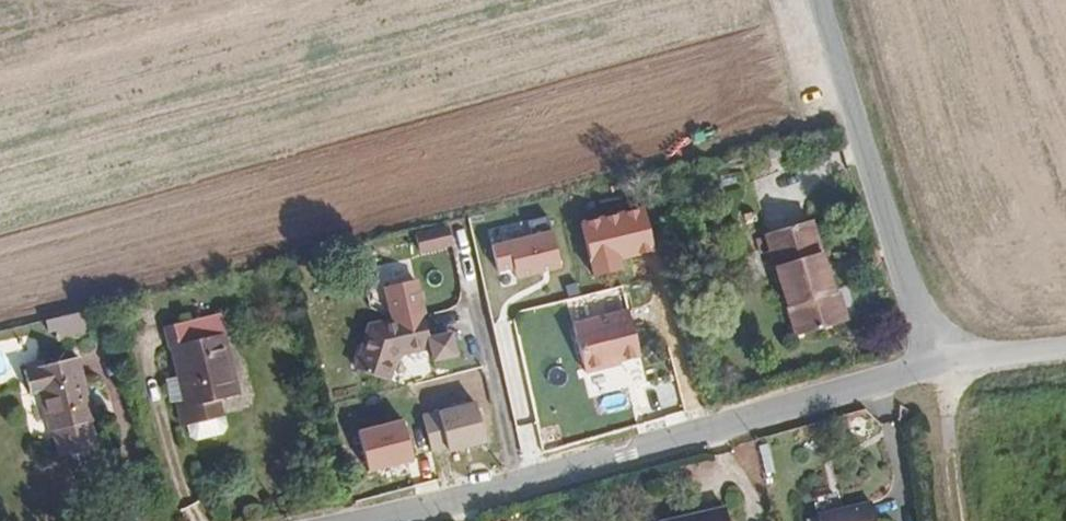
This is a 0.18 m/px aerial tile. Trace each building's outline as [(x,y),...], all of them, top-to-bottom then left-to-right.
[(619,215),(585,219),(589,249),(623,245),(619,215)] [(846,325),(838,301),(813,226),(768,242),(801,340),(846,325)] [(498,270),(515,266),(518,278),(563,267),(553,227),(491,242),(498,270)] [(464,232),(436,240),(440,253),(468,246),(464,232)] [(451,366),(471,361),(466,339),(449,342),(434,284),(407,291),(416,323),(393,329),(378,367),(415,377),(420,360),(448,354),(451,366)] [(845,299),(838,301),(846,325),(853,323),(845,299)] [(94,315),(61,323),(63,335),(80,331),(82,338),(99,335),(94,315)] [(643,317),(589,330),(602,380),(622,375),(621,371),(654,362),(643,317)] [(173,351),(222,337),(218,318),(168,333),(173,351)] [(226,336),(222,337),(173,351),(168,353),(185,413),(177,416),(182,432),(189,430),(217,421),(213,406),(226,403),(243,398),(226,336)] [(101,374),(47,383),(51,408),(64,406),(72,447),(115,440),(101,374)] [(434,456),(488,441),(476,398),(422,412),(434,456)] [(229,417),(226,403),(213,406),(217,421),(229,417)] [(368,472),(416,460),(405,416),(357,428),(368,472)] [(217,421),(189,430),(191,439),(198,447),(226,438),(228,434),(229,417),(217,421)] [(657,520),(728,520),(724,506),(657,520)] [(818,520),(876,520),(873,507),(818,520)]
